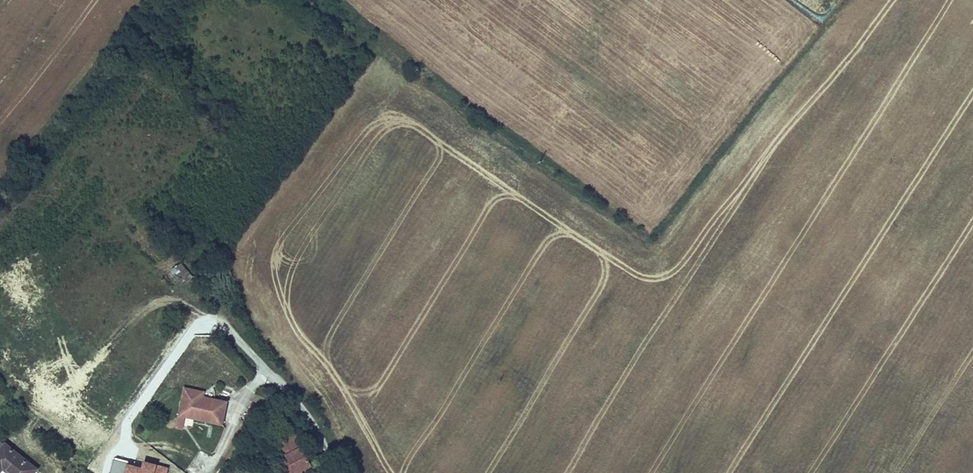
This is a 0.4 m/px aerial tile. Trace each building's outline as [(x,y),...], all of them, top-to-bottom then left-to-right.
[(171,272),(183,286),(192,278),(181,264),(171,272)] [(169,274),(165,277),(177,288),(180,284),(169,274)] [(190,399),(191,390),(183,389),(181,397),(190,399)] [(202,393),(191,390),(190,399),(181,397),(176,417),(219,426),(223,407),(205,402),(204,405),(200,404),(201,401),(202,393)] [(292,445),(298,443),(293,432),(286,435),(292,445)] [(298,443),(292,445),(286,435),(276,440),(288,461),(282,464),(286,472),(292,472),(294,472),(300,469),(310,464),(302,451),(305,450),(302,445),(300,445),(298,443)] [(0,446),(0,471),(3,472),(30,472),(32,469),(1,445),(0,446)]
